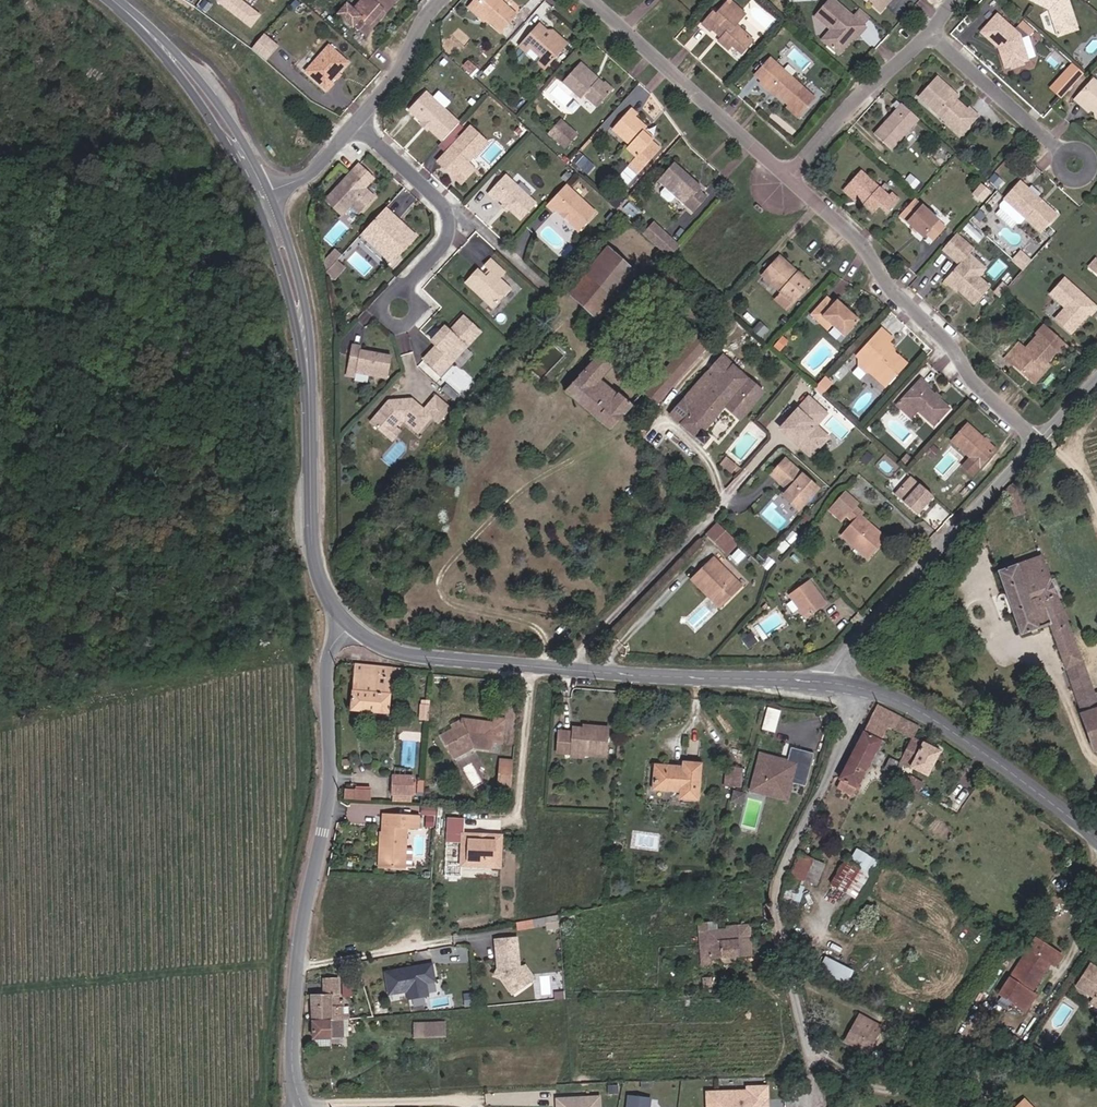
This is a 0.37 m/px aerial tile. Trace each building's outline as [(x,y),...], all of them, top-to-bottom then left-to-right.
[(213,3),(247,31),(256,19),(235,2),(237,0),(216,0),(213,3)] [(386,14),(396,2),(394,0),(362,0),(351,12),(347,8),(337,19),(352,31),(354,29),(365,39),(372,30),(368,27),(382,11),(386,14)] [(474,12),(484,0),(475,0),(469,7),(474,12)] [(474,12),(501,34),(516,17),(501,4),(504,0),(484,0),(474,12)] [(875,5),(874,7),(881,13),(893,0),(869,0),(875,5)] [(1048,13),(1052,28),(1070,22),(1071,17),(1067,0),(1023,0),(1048,13)] [(725,50),(729,45),(739,54),(750,41),(733,26),(742,16),(725,1),(712,16),(709,13),(699,24),(708,31),(709,30),(713,34),(716,31),(721,36),(716,42),(725,50)] [(814,20),(830,33),(820,44),(837,58),(852,41),(854,43),(864,31),(830,2),(814,20)] [(368,27),(372,30),(386,14),(382,11),(368,27)] [(977,34),(995,50),(1002,70),(1007,69),(1008,72),(1023,67),(1022,64),(1028,63),(1019,34),(998,14),(977,34)] [(1056,39),(1076,33),(1071,17),(1070,22),(1052,28),(1056,39)] [(540,57),(548,65),(564,46),(549,32),(543,40),(539,36),(543,31),(535,24),(516,46),(526,55),(530,49),(540,57)] [(261,35),(249,49),(262,62),(274,47),(261,35)] [(326,87),(324,85),(343,64),(324,47),(301,73),(321,93),(326,87)] [(544,71),(548,65),(540,57),(536,63),(544,71)] [(471,69),(475,66),(467,58),(464,62),(471,69)] [(761,83),(774,94),(786,105),(799,116),(813,99),(801,88),(767,58),(753,75),(761,83)] [(1066,99),(1085,71),(1070,61),(1051,89),(1066,99)] [(593,84),(596,80),(578,64),(574,69),(593,84)] [(610,91),(596,80),(593,84),(574,69),(561,83),(579,99),(582,95),(596,107),(610,91)] [(951,95),(954,91),(938,77),(919,99),(950,126),(956,119),(966,130),(978,115),(970,108),(967,110),(957,100),(951,95)] [(1088,112),(1093,108),(1096,112),(1096,80),(1096,79),(1075,100),(1088,112)] [(951,95),(957,100),(960,97),(954,91),(951,95)] [(423,94),(407,112),(422,125),(424,125),(427,127),(427,129),(441,142),(457,125),(423,94)] [(891,152),(919,120),(903,105),(875,136),(891,152)] [(640,173),(659,153),(651,145),(653,143),(644,133),(646,131),(647,131),(636,120),(639,116),(633,110),(614,129),(631,146),(627,149),(636,158),(631,164),(640,173)] [(956,119),(950,126),(960,136),(966,130),(956,119)] [(560,120),(549,133),(566,147),(577,135),(560,120)] [(445,150),(467,128),(462,123),(440,145),(445,150)] [(469,128),(437,163),(453,178),(466,163),(485,143),(469,128)] [(646,131),(644,133),(653,143),(655,140),(646,131)] [(659,153),(661,151),(653,143),(651,145),(659,153)] [(577,163),(584,156),(579,152),(573,159),(577,163)] [(460,184),(473,170),(466,163),(453,178),(460,184)] [(676,163),(659,182),(665,188),(675,197),(685,205),(694,213),(708,196),(702,191),(700,192),(698,190),(702,186),(676,163)] [(638,175),(640,173),(631,164),(629,166),(638,175)] [(369,176),(358,165),(324,202),(340,217),(349,206),(358,215),(373,199),(365,192),(362,192),(361,191),(358,188),(359,186),(369,176)] [(854,201),(856,198),(860,194),(868,201),(864,205),(872,212),(878,206),(885,212),(896,199),(889,193),(887,196),(859,172),(843,190),(854,201)] [(373,179),(369,176),(359,186),(358,188),(361,191),(373,179)] [(503,176),(486,194),(492,200),(494,198),(501,204),(507,210),(519,220),(534,204),(503,176)] [(1039,234),(1056,216),(1019,182),(1003,199),(1004,200),(1025,220),(1039,234)] [(564,184),(545,204),(552,211),(554,208),(559,213),(563,213),(567,217),(567,220),(577,230),(594,211),(564,184)] [(979,201),(988,191),(980,184),(971,194),(979,201)] [(671,201),(675,197),(665,188),(661,192),(661,195),(668,202),(671,201)] [(856,198),(864,205),(868,201),(860,194),(856,198)] [(914,197),(899,214),(922,234),(925,231),(932,237),(944,224),(914,197)] [(999,209),(1016,225),(1020,225),(1025,220),(1004,200),(999,206),(999,209)] [(384,209),(364,231),(394,259),(414,237),(401,225),(399,227),(394,223),(396,221),(384,209)] [(650,218),(639,231),(666,255),(678,243),(650,218)] [(394,259),(364,231),(360,235),(390,263),(394,259)] [(940,249),(949,256),(964,238),(957,232),(940,249)] [(955,262),(970,244),(964,238),(949,256),(955,262)] [(973,247),(970,244),(955,262),(958,264),(946,276),(958,289),(974,304),(990,287),(962,260),(973,247)] [(577,363),(646,286),(605,248),(567,290),(595,316),(564,351),(577,363)] [(1013,259),(1023,269),(1033,260),(1022,249),(1013,259)] [(335,250),(322,263),(337,278),(350,265),(335,250)] [(1092,269),(1096,263),(1096,259),(1095,257),(1088,265),(1092,269)] [(778,258),(762,277),(792,302),(808,283),(778,258)] [(464,283),(491,308),(509,290),(498,280),(503,273),(488,259),(482,266),(489,272),(484,278),(476,270),(464,283)] [(958,289),(946,276),(942,281),(955,294),(958,289)] [(1048,293),(1063,306),(1054,316),(1070,331),(1088,311),(1089,312),(1095,305),(1063,277),(1048,293)] [(811,312),(817,318),(822,313),(830,321),(843,333),(859,317),(838,296),(833,301),(827,295),(811,312)] [(826,326),(830,321),(822,313),(817,318),(826,326)] [(435,347),(423,359),(439,374),(478,333),(462,318),(448,333),(443,328),(430,342),(435,347)] [(1012,364),(1028,379),(1038,367),(1036,365),(1041,360),(1046,364),(1057,351),(1061,355),(1069,346),(1044,323),(1036,333),(1023,348),(1018,343),(1004,360),(1010,366),(1012,364)] [(689,338),(696,330),(688,324),(681,332),(689,338)] [(866,362),(890,335),(881,328),(856,354),(859,357),(866,362)] [(689,338),(658,374),(671,386),(709,342),(696,330),(689,338)] [(892,338),(890,335),(866,362),(869,366),(869,371),(883,384),(904,363),(893,354),(888,353),(885,352),(890,346),(891,345),(888,342),(892,338)] [(777,348),(785,340),(781,336),(773,345),(777,348)] [(386,377),(390,356),(359,350),(360,346),(351,344),(347,365),(355,367),(354,371),(386,377)] [(570,390),(608,424),(629,401),(616,390),(614,392),(596,375),(611,360),(600,349),(564,385),(570,390)] [(723,355),(686,398),(695,406),(732,364),(723,355)] [(860,368),(866,362),(859,357),(857,364),(860,368)] [(1050,367),(1046,364),(1041,360),(1036,365),(1038,367),(1028,379),(1033,384),(1050,367)] [(869,366),(866,362),(860,368),(865,371),(869,371),(869,366)] [(732,364),(695,406),(686,398),(673,414),(707,443),(713,436),(706,430),(726,407),(739,418),(762,391),(732,364)] [(657,402),(671,386),(658,374),(647,365),(628,388),(635,394),(640,387),(657,402)] [(920,378),(902,398),(914,409),(931,425),(947,407),(926,387),(928,385),(920,378)] [(810,397),(782,427),(811,454),(828,436),(816,424),(827,413),(810,397)] [(436,398),(424,412),(411,402),(409,404),(407,402),(391,403),(391,406),(389,406),(386,409),(383,409),(370,424),(387,438),(394,429),(399,424),(404,423),(418,435),(431,419),(439,426),(451,412),(436,398)] [(914,409),(902,398),(894,406),(906,418),(914,409)] [(996,447),(968,423),(953,439),(972,455),(982,463),(996,447)] [(400,434),(394,429),(387,438),(392,443),(400,434)] [(982,463),(972,455),(965,464),(974,472),(982,463)] [(819,487),(786,456),(774,469),(780,474),(777,478),(788,488),(793,493),(787,498),(798,509),(819,487)] [(780,474),(774,469),(771,472),(777,478),(780,474)] [(925,516),(940,495),(910,474),(895,495),(925,516)] [(1020,488),(1014,480),(1004,490),(1013,516),(1028,512),(1020,488)] [(793,493),(788,488),(782,493),(787,498),(793,493)] [(843,515),(855,503),(844,494),(834,506),(843,515)] [(857,505),(855,503),(843,515),(845,517),(844,519),(851,526),(841,536),(867,559),(884,541),(860,517),(862,514),(855,508),(857,505)] [(725,531),(716,522),(710,528),(705,534),(713,543),(725,531)] [(730,536),(725,531),(713,543),(718,547),(730,536)] [(741,565),(749,558),(740,548),(732,555),(741,565)] [(698,566),(705,572),(716,559),(711,554),(698,566)] [(1049,625),(1064,669),(1082,663),(1058,595),(1052,578),(1045,557),(1045,556),(998,572),(1020,635),(1049,625)] [(705,572),(697,582),(718,603),(737,583),(716,563),(718,561),(716,559),(705,572)] [(697,582),(705,572),(698,566),(690,575),(697,582)] [(1052,578),(1058,595),(1063,593),(1057,577),(1052,578)] [(822,605),(807,582),(789,594),(805,617),(822,605)] [(1087,677),(1082,663),(1064,669),(1071,686),(1087,679),(1087,677)] [(390,678),(391,669),(355,666),(352,709),(387,712),(390,678)] [(402,679),(404,670),(391,669),(390,678),(402,679)] [(1077,702),(1092,696),(1095,704),(1096,704),(1096,674),(1087,677),(1087,679),(1071,686),(1077,702)] [(1080,710),(1095,704),(1092,696),(1077,702),(1080,710)] [(785,708),(772,704),(768,718),(781,721),(785,708)] [(912,737),(918,727),(875,706),(841,780),(858,788),(886,733),(891,735),(895,729),(911,737),(912,737)] [(1096,747),(1096,709),(1081,715),(1093,748),(1096,747)] [(440,737),(447,751),(457,751),(468,744),(478,747),(488,747),(489,741),(500,741),(501,724),(493,723),(464,720),(463,725),(440,737)] [(923,742),(927,733),(918,727),(912,737),(900,760),(926,775),(939,751),(923,742)] [(588,757),(591,732),(577,731),(576,736),(562,736),(561,757),(566,758),(567,755),(588,757)] [(609,733),(591,732),(588,757),(594,758),(594,760),(607,761),(609,733)] [(452,761),(478,747),(468,744),(457,751),(447,751),(452,761)] [(799,764),(763,753),(755,782),(791,792),(799,764)] [(684,760),(684,764),(655,762),(654,786),(682,788),(681,796),(699,798),(702,761),(684,760)] [(500,766),(498,787),(511,788),(513,767),(500,766)] [(741,784),(743,767),(730,766),(728,782),(741,784)] [(412,793),(413,776),(395,775),(394,793),(412,793)] [(753,790),(789,800),(791,792),(755,782),(753,790)] [(372,799),(373,787),(347,785),(346,798),(372,799)] [(744,804),(747,793),(741,791),(738,802),(744,804)] [(424,827),(436,827),(437,806),(424,805),(424,827)] [(401,865),(404,828),(413,829),(414,815),(382,812),(377,863),(401,865)] [(462,836),(463,819),(446,818),(444,843),(461,844),(459,866),(472,867),(472,865),(483,866),(483,863),(497,864),(499,838),(485,837),(485,840),(476,839),(477,837),(462,836)] [(442,876),(458,878),(459,866),(461,844),(444,843),(442,876)] [(792,874),(807,880),(815,860),(801,854),(792,874)] [(845,894),(859,872),(846,863),(831,885),(845,894)] [(749,956),(748,928),(726,929),(701,931),(701,945),(708,945),(709,958),(723,958),(739,957),(749,956)] [(514,937),(493,939),(496,969),(499,969),(499,976),(510,992),(527,980),(518,967),(517,966),(514,937)] [(1018,1005),(1049,959),(1054,962),(1059,953),(1036,938),(1010,975),(999,992),(1018,1005)] [(829,971),(850,982),(856,970),(835,959),(829,971)] [(408,998),(432,995),(430,982),(438,981),(435,961),(385,969),(389,995),(407,992),(408,998)] [(532,977),(523,964),(518,967),(527,980),(532,977)] [(1092,964),(1078,986),(1096,997),(1092,1003),(1096,1007),(1096,968),(1092,964)] [(313,995),(313,1020),(332,1020),(344,1019),(343,1006),(340,1007),(340,978),(324,979),(324,995),(313,995)] [(353,996),(355,987),(345,984),(343,994),(353,996)] [(863,1052),(879,1025),(858,1012),(842,1039),(863,1052)] [(344,1019),(332,1020),(332,1038),(334,1038),(344,1039),(344,1019)] [(332,1038),(332,1020),(313,1020),(312,1038),(332,1038)] [(444,1036),(444,1022),(414,1023),(414,1037),(444,1036)] [(805,1074),(800,1052),(790,1053),(788,1053),(793,1075),(805,1074)] [(711,1093),(711,1106),(766,1106),(766,1100),(771,1100),(771,1087),(751,1087),(751,1091),(711,1093)] [(600,1098),(584,1099),(584,1101),(580,1101),(578,1099),(556,1100),(557,1106),(600,1106),(600,1098)] [(1026,1098),(1023,1101),(1017,1106),(1035,1106),(1026,1098)]
